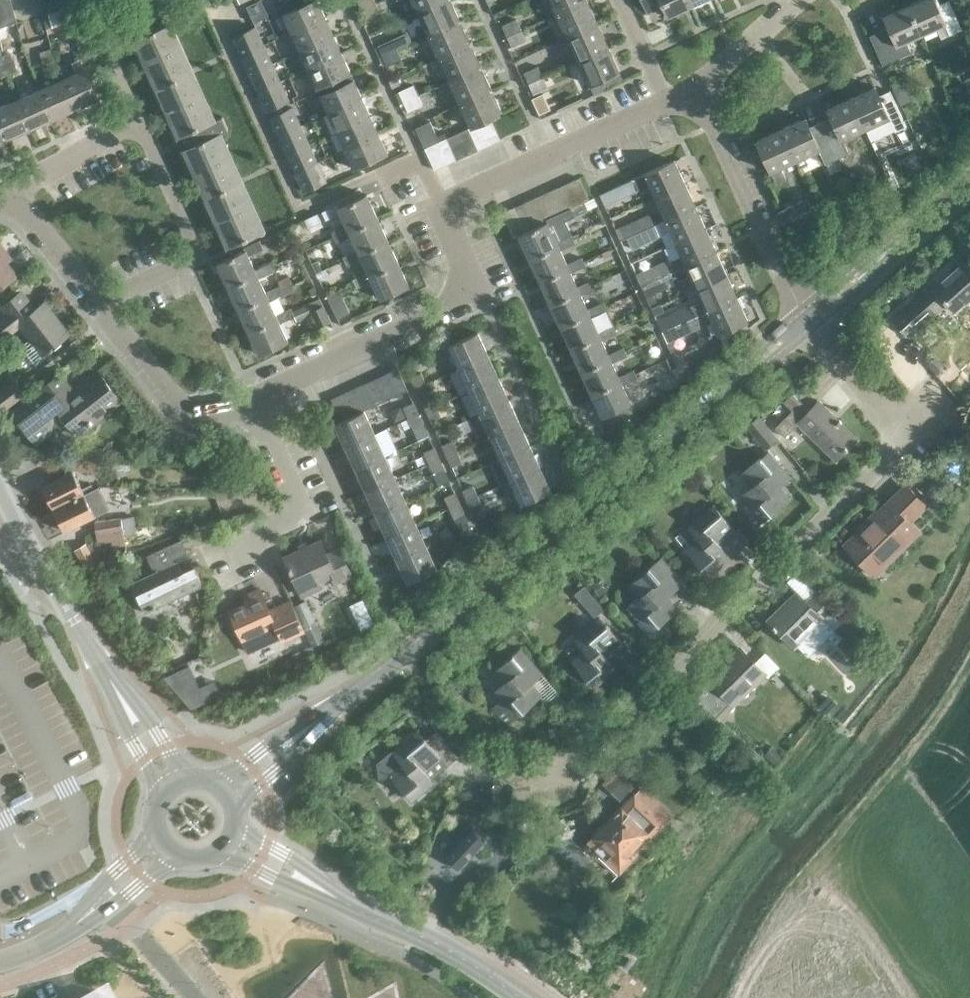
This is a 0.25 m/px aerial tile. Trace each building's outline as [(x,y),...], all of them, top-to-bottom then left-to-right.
[(0,2),(0,14),(14,10),(11,0),(5,0),(0,2)] [(68,6),(66,0),(46,0),(42,1),(45,13),(68,6)] [(284,15),(292,33),(326,18),(318,0),(284,15)] [(362,10),(377,3),(375,0),(357,0),(362,10)] [(419,12),(446,0),(413,0),(419,12)] [(450,0),(446,0),(419,12),(430,36),(460,22),(450,0)] [(587,0),(552,0),(558,14),(588,1),(587,0)] [(643,4),(647,12),(663,5),(661,0),(641,0),(643,4)] [(689,0),(661,0),(669,17),(692,7),(689,0)] [(908,6),(921,36),(944,25),(949,36),(961,30),(948,0),(937,5),(935,0),(921,0),(908,6)] [(599,25),(588,1),(558,14),(569,39),(599,25)] [(381,13),(377,3),(362,10),(366,20),(381,13)] [(876,33),(869,36),(881,65),(882,66),(883,65),(889,62),(902,57),(912,52),(907,42),(921,36),(908,6),(882,17),(887,28),(876,33)] [(14,10),(0,14),(0,26),(17,21),(14,10)] [(301,51),(334,36),(326,18),(292,33),(301,51)] [(502,25),(508,37),(522,31),(516,18),(502,25)] [(471,45),(460,22),(430,36),(441,58),(471,45)] [(167,24),(135,38),(145,61),(156,86),(167,111),(179,136),(185,149),(196,175),(207,199),(218,224),(229,248),(261,234),(250,209),(239,185),(228,160),(217,135),(229,129),(224,116),(211,122),(200,96),(189,72),(178,47),(167,24)] [(609,49),(599,25),(569,39),(580,62),(609,49)] [(234,38),(242,56),(265,46),(257,28),(234,38)] [(527,40),(522,31),(508,37),(512,47),(527,40)] [(343,55),(334,36),(301,51),(309,70),(343,55)] [(378,45),(383,57),(398,50),(393,38),(378,45)] [(62,45),(52,48),(55,59),(65,56),(62,45)] [(481,68),(471,45),(441,58),(452,82),(481,68)] [(273,64),(265,46),(242,56),(250,74),(273,64)] [(55,59),(52,48),(40,51),(43,63),(55,59)] [(620,72),(609,49),(580,62),(590,86),(620,72)] [(402,59),(398,50),(383,57),(387,65),(402,59)] [(317,88),(351,73),(343,55),(309,70),(317,88)] [(14,59),(4,62),(7,74),(17,71),(14,59)] [(281,82),(273,64),(250,74),(259,92),(281,82)] [(524,72),(530,85),(544,79),(538,66),(524,72)] [(87,68),(64,78),(77,107),(100,97),(87,68)] [(492,91),(481,68),(452,82),(462,104),(492,91)] [(42,88),(54,117),(77,107),(64,78),(42,88)] [(548,88),(544,79),(530,85),(534,94),(548,88)] [(328,114),(362,99),(354,81),(320,96),(328,114)] [(289,101),(281,82),(259,92),(267,111),(289,101)] [(399,91),(404,103),(419,97),(414,84),(399,91)] [(895,132),(906,127),(890,91),(879,96),(875,87),(851,97),(865,128),(888,118),(895,132)] [(42,88),(18,98),(31,127),(54,117),(42,88)] [(481,124),(492,119),(503,114),(492,91),(462,104),(473,128),(481,124)] [(423,104),(419,97),(404,103),(408,111),(423,104)] [(842,139),(865,128),(851,97),(827,109),(831,118),(820,123),(837,159),(849,153),(842,139)] [(0,107),(0,120),(8,138),(31,127),(18,98),(0,107)] [(337,133),(371,118),(362,99),(328,114),(337,133)] [(271,118),(279,136),(301,126),(293,108),(271,118)] [(337,133),(345,151),(380,136),(371,118),(337,133)] [(491,146),(502,141),(501,139),(492,119),(481,124),(491,146)] [(805,119),(783,130),(796,161),(799,167),(807,163),(804,157),(819,150),(825,164),(837,159),(820,123),(810,128),(805,119)] [(426,149),(437,144),(440,143),(430,121),(416,127),(426,149)] [(481,124),(473,128),(470,129),(480,150),(491,146),(481,124)] [(310,145),(301,126),(279,136),(288,155),(310,145)] [(470,129),(459,134),(469,156),(480,150),(470,129)] [(783,130),(757,142),(771,172),(776,184),(786,179),(781,168),(796,161),(783,130)] [(458,160),(469,156),(459,134),(448,139),(458,160)] [(354,169),(388,154),(380,136),(345,151),(354,169)] [(448,139),(440,143),(437,144),(447,165),(458,160),(448,139)] [(437,144),(426,149),(436,170),(447,165),(437,144)] [(318,163),(310,145),(288,155),(296,173),(318,163)] [(676,160),(645,174),(599,195),(604,206),(639,191),(638,190),(650,184),(656,198),(686,184),(676,160)] [(326,182),(318,163),(296,173),(304,191),(326,182)] [(569,183),(579,205),(590,200),(581,178),(569,183)] [(569,183),(559,188),(568,210),(579,205),(569,183)] [(696,206),(686,184),(656,198),(666,219),(696,206)] [(568,210),(559,188),(548,193),(557,214),(562,212),(568,210)] [(548,193),(537,198),(547,219),(557,214),(548,193)] [(318,213),(306,218),(310,227),(309,228),(307,229),(313,242),(323,237),(318,224),(322,222),(341,213),(348,228),(349,231),(378,217),(368,194),(347,204),(343,197),(327,204),(329,208),(318,213)] [(547,219),(537,198),(526,203),(537,228),(549,222),(547,219)] [(526,203),(515,207),(526,232),(537,228),(526,203)] [(706,229),(696,206),(666,219),(654,225),(627,238),(632,249),(671,231),(676,243),(706,229)] [(526,232),(515,207),(504,213),(515,237),(520,235),(526,232)] [(520,235),(531,258),(559,245),(557,241),(551,227),(566,221),(562,212),(557,214),(547,219),(549,222),(537,228),(526,232),(520,235)] [(626,237),(627,238),(654,225),(649,214),(615,229),(620,240),(626,237)] [(351,235),(358,250),(360,253),(389,240),(378,217),(349,231),(348,228),(333,235),(337,242),(351,235)] [(717,252),(706,229),(676,243),(681,254),(636,275),(641,287),(646,284),(717,252)] [(559,245),(531,258),(541,281),(569,268),(567,264),(561,250),(576,243),(572,234),(557,241),(559,245)] [(257,273),(256,269),(249,255),(264,248),(260,240),(244,248),(245,251),(218,263),(228,286),(257,273)] [(360,253),(358,250),(344,257),(347,265),(362,258),(368,272),(370,275),(399,262),(389,240),(360,253)] [(18,276),(4,258),(9,255),(0,243),(0,289),(18,276)] [(727,275),(717,252),(646,284),(651,294),(680,281),(685,293),(696,288),(697,288),(727,275)] [(893,316),(910,336),(929,319),(922,311),(939,296),(953,312),(969,297),(969,259),(964,253),(951,265),(955,269),(934,288),(930,283),(893,316)] [(579,290),(577,286),(571,272),(586,265),(582,257),(567,264),(569,268),(541,281),(551,303),(579,290)] [(228,286),(239,308),(267,294),(266,291),(260,277),(275,270),(271,262),(256,269),(257,273),(228,286)] [(409,285),(399,262),(370,275),(368,272),(354,278),(358,287),(373,280),(381,298),(409,285)] [(662,318),(667,329),(737,298),(727,275),(697,288),(702,300),(662,318)] [(579,290),(551,303),(561,326),(590,313),(587,308),(581,295),(596,288),(592,279),(577,286),(579,290)] [(239,308),(249,331),(278,317),(276,314),(270,300),(285,293),(281,285),(266,291),(267,294),(239,308)] [(337,319),(350,313),(339,290),(327,295),(337,319)] [(55,347),(53,346),(67,335),(60,326),(62,324),(45,302),(36,308),(28,297),(0,318),(0,333),(4,338),(21,325),(43,353),(50,348),(51,350),(55,347)] [(712,322),(717,334),(747,320),(737,298),(667,329),(662,332),(667,343),(712,322)] [(590,313),(561,326),(571,348),(600,335),(598,331),(591,317),(606,310),(602,302),(587,308),(590,313)] [(323,305),(311,311),(318,327),(331,321),(323,305)] [(291,307),(276,314),(278,317),(249,331),(260,354),(288,340),(280,322),(295,315),(291,307)] [(600,335),(571,348),(581,370),(610,357),(608,354),(602,339),(616,333),(612,324),(598,331),(600,335)] [(459,367),(488,354),(478,332),(449,345),(459,367)] [(610,357),(581,370),(591,394),(620,381),(619,377),(612,362),(626,355),(623,347),(608,354),(610,357)] [(459,367),(469,390),(498,377),(488,354),(459,367)] [(933,355),(927,362),(936,373),(943,366),(933,355)] [(680,384),(692,374),(687,363),(673,369),(680,384)] [(387,373),(396,395),(408,389),(398,368),(387,373)] [(622,385),(637,379),(633,370),(619,377),(620,381),(591,394),(601,416),(631,403),(622,385)] [(61,374),(14,411),(39,442),(54,430),(56,411),(54,409),(58,406),(80,433),(123,400),(101,372),(76,392),(61,374)] [(422,372),(411,377),(416,388),(427,383),(422,372)] [(396,395),(387,373),(375,379),(385,400),(396,395)] [(508,399),(498,377),(469,390),(480,413),(508,399)] [(375,379),(364,384),(374,405),(385,400),(375,379)] [(0,392),(0,409),(3,413),(26,395),(15,381),(0,392)] [(374,405),(364,384),(354,389),(364,410),(374,405)] [(353,415),(364,410),(354,389),(344,393),(353,415)] [(353,415),(344,393),(332,399),(342,420),(353,415)] [(797,423),(834,460),(856,437),(819,400),(809,410),(792,393),(784,402),(792,410),(775,428),(784,436),(797,423)] [(432,395),(421,400),(426,410),(436,405),(432,395)] [(480,413),(490,435),(519,422),(508,399),(480,413)] [(403,407),(408,416),(417,412),(413,402),(403,407)] [(442,417),(436,405),(426,410),(431,422),(442,417)] [(364,410),(353,415),(342,420),(335,423),(345,445),(374,432),(364,410)] [(413,429),(423,424),(417,412),(408,416),(413,429)] [(765,448),(777,438),(759,416),(746,426),(765,448)] [(529,445),(519,422),(490,435),(500,458),(529,445)] [(345,445),(356,468),(384,455),(374,432),(345,445)] [(446,455),(457,450),(452,440),(442,445),(446,455)] [(500,458),(511,480),(539,467),(529,445),(500,458)] [(424,452),(428,462),(438,457),(434,447),(424,452)] [(462,462),(457,450),(446,455),(451,467),(462,462)] [(779,487),(790,477),(768,452),(742,474),(752,486),(740,496),(762,522),(789,499),(779,487)] [(356,468),(366,490),(395,477),(384,455),(356,468)] [(434,474),(444,469),(438,457),(428,462),(434,474)] [(108,469),(108,461),(75,460),(74,470),(100,471),(100,469),(108,469)] [(550,491),(539,467),(511,480),(521,504),(550,491)] [(55,509),(86,494),(74,471),(44,486),(55,509)] [(926,498),(935,489),(922,475),(913,483),(926,498)] [(366,490),(376,513),(405,500),(395,477),(366,490)] [(906,483),(843,545),(875,577),(921,532),(912,522),(928,506),(906,483)] [(474,485),(462,490),(467,500),(478,495),(474,485)] [(443,497),(448,508),(459,503),(454,492),(443,497)] [(97,516),(86,494),(55,509),(66,531),(97,516)] [(483,506),(478,495),(467,500),(472,512),(483,506)] [(376,513),(387,536),(415,523),(405,500),(376,513)] [(448,508),(459,530),(470,525),(459,503),(448,508)] [(697,537),(684,548),(708,575),(730,556),(721,545),(727,540),(736,551),(749,540),(739,529),(736,531),(713,505),(688,526),(697,537)] [(135,515),(96,522),(100,542),(113,540),(114,546),(127,544),(125,534),(137,532),(135,515)] [(387,536),(397,558),(426,545),(415,523),(387,536)] [(464,541),(475,536),(470,525),(459,530),(464,541)] [(147,612),(204,585),(195,565),(184,570),(178,557),(189,551),(183,539),(148,555),(156,572),(133,582),(147,612)] [(318,577),(330,571),(335,582),(351,575),(340,549),(328,554),(321,539),(285,556),(299,586),(303,596),(323,587),(318,577)] [(87,543),(77,549),(88,568),(98,562),(87,543)] [(408,582),(436,569),(426,545),(397,558),(408,582)] [(668,597),(678,587),(656,562),(630,585),(640,596),(629,606),(651,632),(678,609),(668,597)] [(269,610),(259,589),(248,594),(251,602),(229,612),(242,640),(247,651),(280,636),(302,626),(291,600),(269,610)] [(823,620),(833,610),(816,593),(806,602),(796,592),(768,621),(790,643),(818,615),(823,620)] [(325,641),(306,600),(294,605),(313,646),(325,641)] [(606,658),(622,644),(599,617),(574,639),(583,650),(570,661),(594,688),(615,669),(606,658)] [(315,654),(312,646),(294,655),(298,662),(315,654)] [(507,725),(515,719),(541,695),(531,683),(542,673),(520,648),(493,671),(502,682),(491,692),(500,702),(492,709),(507,725)] [(752,685),(764,674),(739,649),(728,659),(730,662),(711,680),(706,674),(688,692),(693,698),(710,713),(718,705),(719,706),(720,707),(721,707),(723,707),(724,706),(725,706),(750,683),(752,685)] [(458,757),(436,730),(424,739),(417,730),(377,764),(379,778),(390,776),(411,801),(433,782),(431,779),(458,757)] [(631,860),(627,856),(649,833),(653,838),(667,823),(634,792),(587,841),(598,851),(599,856),(616,872),(620,872),(631,860)] [(470,818),(451,850),(465,859),(484,827),(470,818)]
